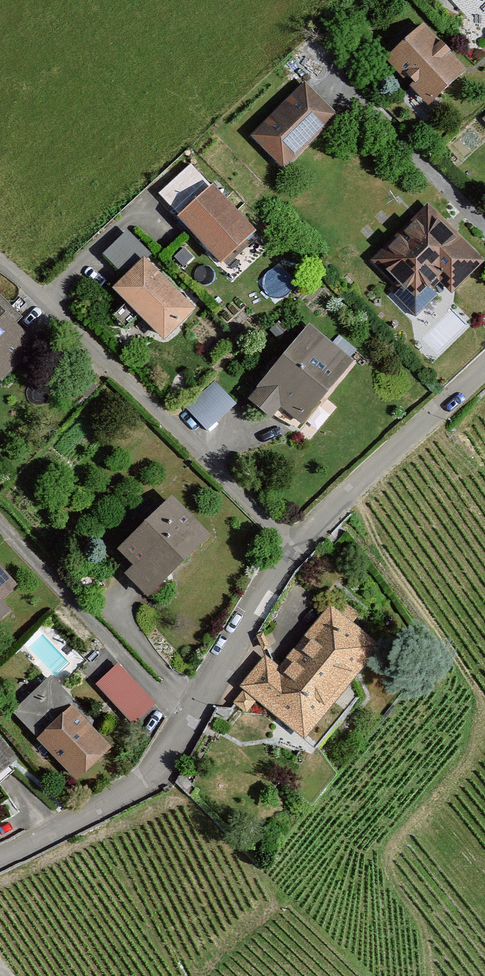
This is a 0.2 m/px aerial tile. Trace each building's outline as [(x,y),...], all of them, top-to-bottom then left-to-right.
[(429,29),(389,62),(430,110),(469,78),(429,29)] [(307,86),(256,138),(291,171),(341,119),(307,86)] [(213,187),(179,219),(223,266),(257,234),(213,187)] [(428,206),(374,261),(416,315),(441,288),(452,299),(483,266),(428,206)] [(146,258),(113,288),(164,344),(197,314),(146,258)] [(7,382),(43,350),(0,301),(0,374),(7,382)] [(308,326),(253,401),(301,436),(356,362),(308,326)] [(211,429),(240,402),(219,379),(190,406),(211,429)] [(111,559),(152,601),(209,545),(168,503),(111,559)] [(19,612),(7,598),(25,582),(0,555),(0,630),(19,612)] [(267,655),(238,692),(296,752),(379,651),(332,605),(280,669),(267,655)] [(96,690),(133,729),(156,708),(118,668),(96,690)] [(10,719),(73,785),(111,748),(89,725),(94,720),(53,678),(10,719)] [(17,757),(0,738),(0,772),(17,757)]
